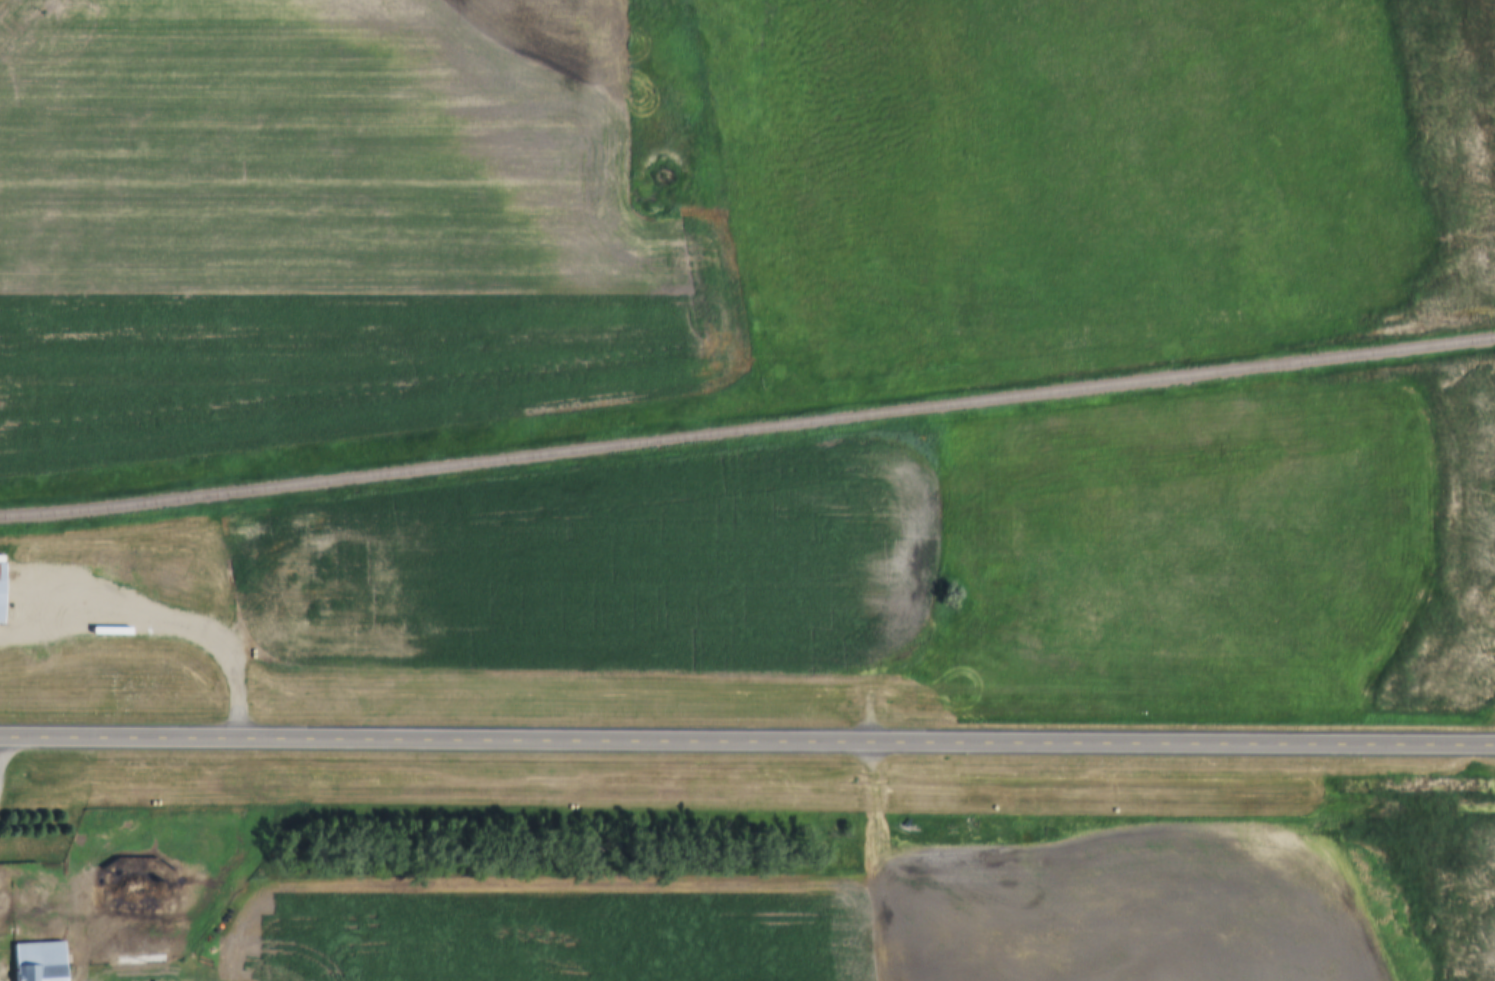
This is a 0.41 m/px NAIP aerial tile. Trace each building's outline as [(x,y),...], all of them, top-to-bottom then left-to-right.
[(5,620),(0,620),(0,561),(94,563),(93,593),(6,591),(5,620)] [(66,941),(67,980),(18,980),(17,943),(66,941)]
